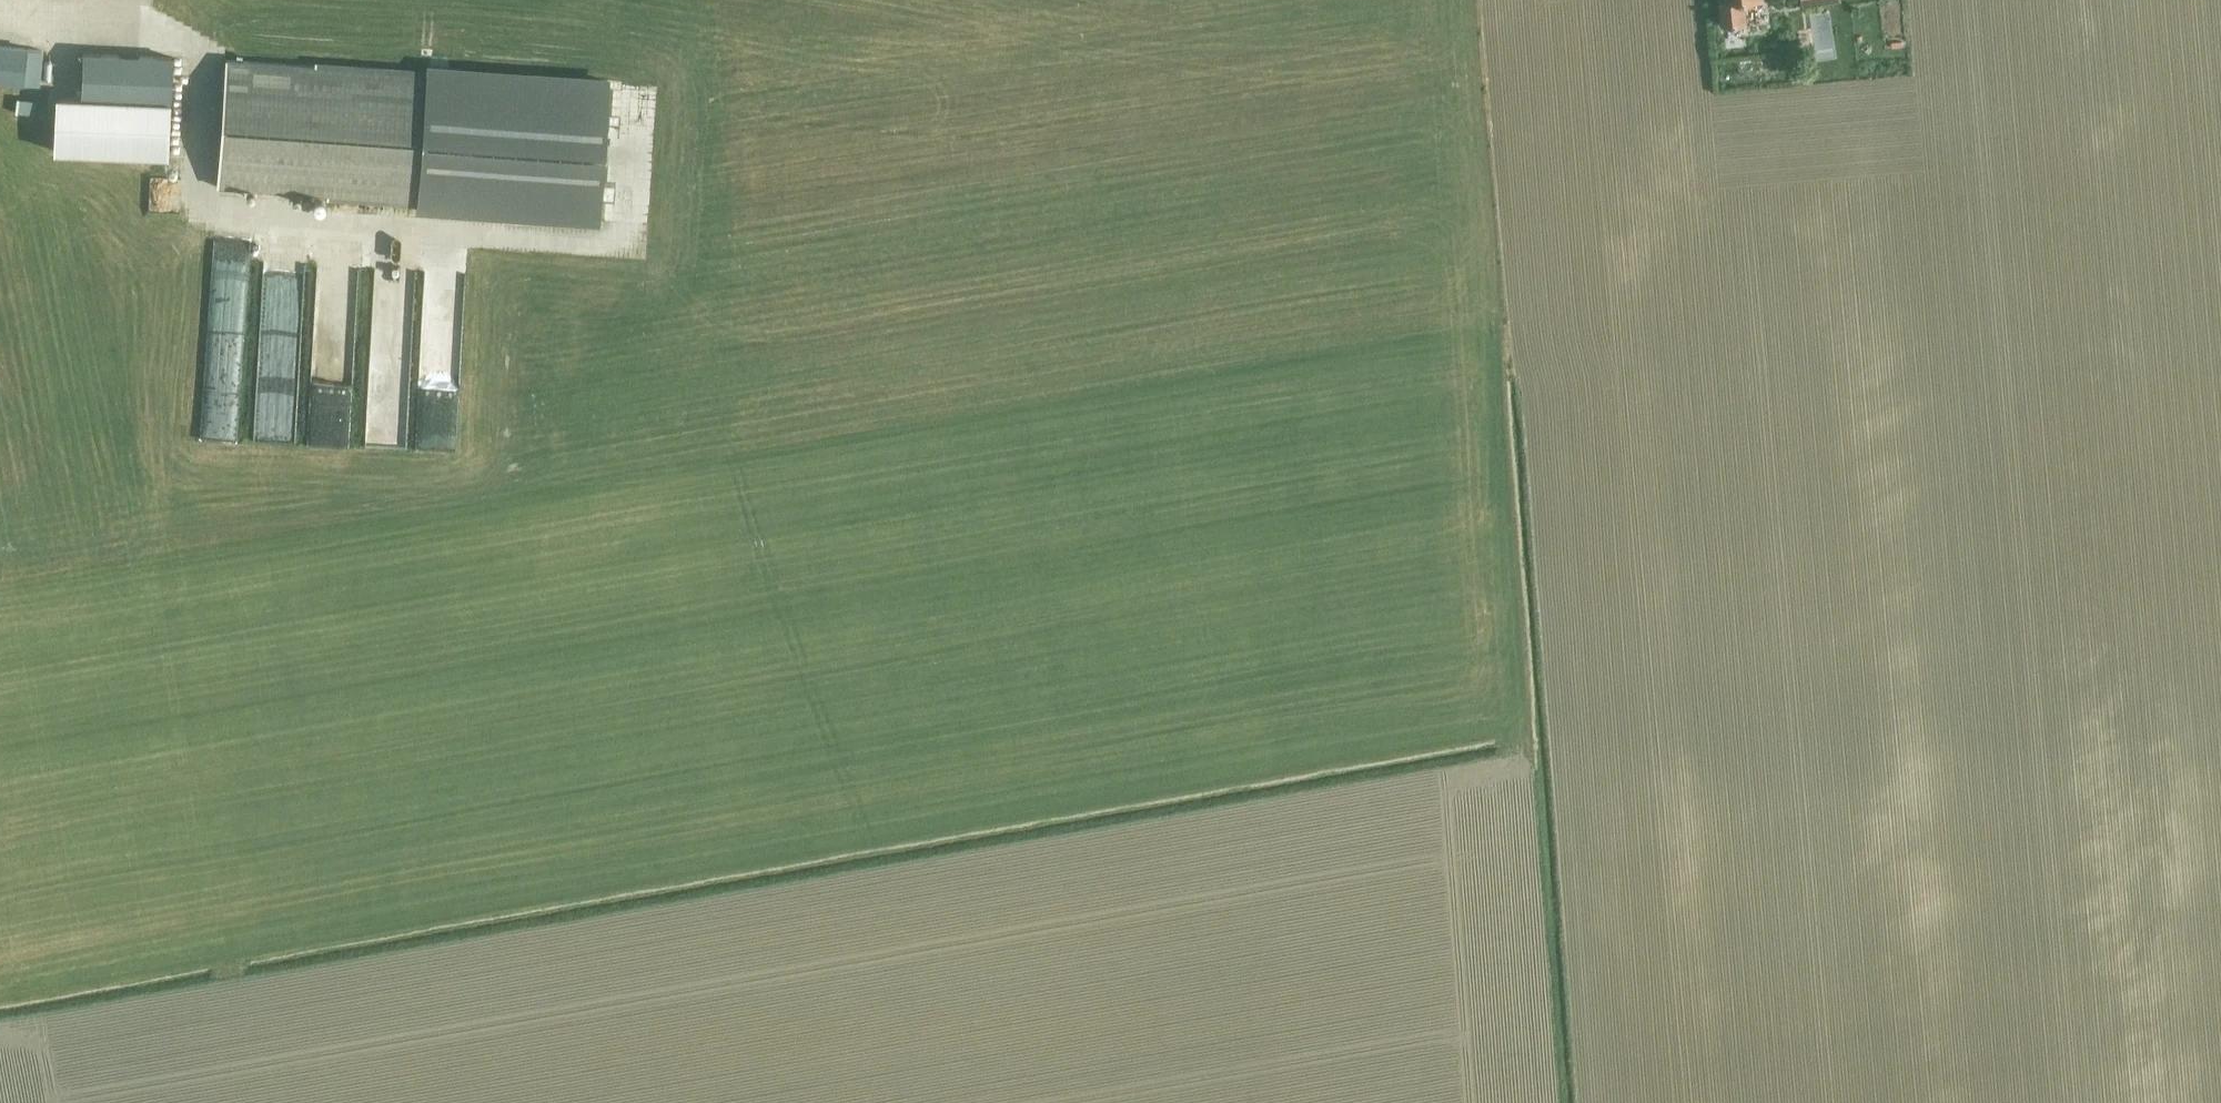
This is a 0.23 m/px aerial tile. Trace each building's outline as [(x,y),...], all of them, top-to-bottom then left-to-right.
[(1724,26),(1747,24),(1745,0),(1747,0),(1727,0),(1727,1),(1721,2),(1724,26)] [(25,85),(28,47),(0,44),(0,82),(25,85)] [(171,56),(83,54),(82,99),(57,98),(55,150),(168,154),(171,56)] [(420,210),(473,214),(600,223),(610,76),(430,64),(429,74),(227,60),(218,187),(420,201),(420,210)] [(1753,60),(1739,61),(1740,72),(1754,71),(1753,60)] [(35,114),(36,101),(18,100),(17,112),(35,114)] [(197,434),(226,436),(237,266),(208,265),(197,434)] [(400,309),(374,307),(365,440),(398,443),(406,336),(398,335),(400,309)] [(345,328),(313,326),(308,440),(340,441),(345,328)]
